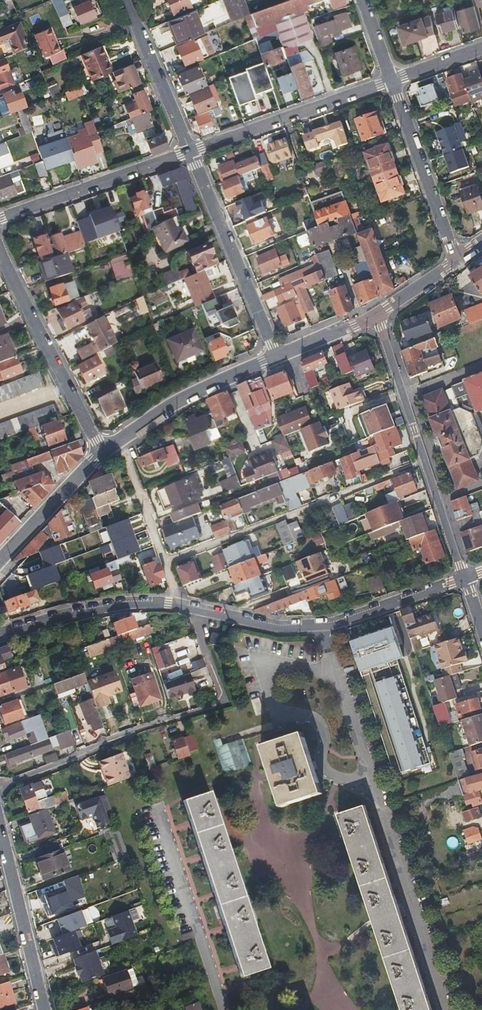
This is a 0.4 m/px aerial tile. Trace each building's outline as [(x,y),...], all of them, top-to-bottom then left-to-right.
[(75,6),(81,20),(96,14),(90,0),(89,0),(75,6)] [(173,15),(190,8),(189,6),(198,2),(197,0),(167,0),(173,15)] [(250,15),(244,0),(225,0),(231,13),(214,20),(216,28),(245,17),(250,15)] [(306,9),(303,0),(290,0),(250,15),(253,23),(259,38),(277,30),(278,35),(287,58),(298,54),(295,45),(312,38),(302,11),(306,9)] [(306,9),(309,7),(308,3),(317,0),(303,0),(306,9)] [(472,0),(464,0),(466,8),(473,6),(472,0)] [(10,11),(15,9),(12,1),(7,3),(10,11)] [(455,12),(453,4),(444,8),(445,12),(436,15),(437,19),(438,22),(441,31),(459,26),(459,24),(455,12)] [(464,33),(479,28),(476,15),(475,10),(474,7),(455,12),(459,24),(461,23),(464,33)] [(315,12),(316,17),(328,13),(326,8),(315,12)] [(179,43),(204,33),(194,10),(170,20),(179,43)] [(334,21),(313,29),(320,47),(332,43),(329,36),(323,39),(322,36),(331,32),(332,36),(340,33),(339,30),(349,26),(348,23),(352,21),(350,14),(346,15),(345,13),(333,18),(334,21)] [(430,16),(421,19),(427,35),(435,32),(430,16)] [(421,19),(399,27),(405,43),(427,35),(421,19)] [(166,22),(175,45),(179,43),(170,20),(166,22)] [(19,24),(0,30),(0,45),(5,43),(9,41),(13,51),(15,55),(32,49),(27,35),(25,36),(22,26),(20,27),(19,24)] [(61,50),(51,26),(36,34),(46,57),(51,54),(55,63),(69,57),(65,48),(61,50)] [(277,30),(259,38),(251,41),(253,45),(278,35),(277,30)] [(185,68),(202,61),(201,58),(213,52),(206,36),(177,47),(185,68)] [(278,46),(260,54),(265,66),(283,58),(278,46)] [(100,47),(81,55),(83,58),(101,50),(100,47)] [(352,47),(335,53),(342,74),(360,67),(352,47)] [(112,71),(115,70),(105,48),(101,50),(111,72),(112,71)] [(87,69),(84,70),(78,73),(83,84),(84,84),(111,72),(101,50),(83,58),(87,69)] [(224,71),(218,54),(202,61),(185,68),(177,71),(186,94),(207,85),(201,71),(212,66),(216,74),(224,71)] [(308,82),(298,54),(287,58),(300,96),(312,91),(309,82),(308,82)] [(83,58),(79,60),(84,70),(87,69),(83,58)] [(15,84),(5,59),(0,61),(0,90),(15,84)] [(140,82),(132,63),(115,70),(112,71),(116,79),(114,80),(119,92),(140,82)] [(264,64),(227,76),(237,104),(273,93),(264,64)] [(471,101),(481,97),(481,78),(481,77),(479,69),(470,72),(472,77),(464,80),(470,98),(471,101)] [(209,85),(227,77),(225,72),(207,80),(209,85)] [(470,98),(464,80),(461,72),(448,78),(453,92),(454,94),(451,95),(454,102),(454,104),(470,98)] [(282,95),(293,92),(288,74),(276,77),(282,95)] [(440,101),(445,102),(443,97),(446,95),(441,82),(440,79),(433,82),(440,101)] [(446,105),(454,102),(451,95),(450,93),(446,80),(441,82),(446,95),(443,97),(445,102),(446,105)] [(422,107),(440,101),(433,82),(419,87),(422,94),(418,95),(422,107)] [(83,84),(80,86),(87,109),(91,107),(92,107),(84,84),(83,84)] [(3,93),(4,95),(0,97),(0,108),(2,115),(27,106),(20,87),(3,93)] [(210,87),(192,94),(199,111),(216,104),(210,87)] [(149,110),(152,109),(143,90),(132,95),(135,103),(140,114),(149,110)] [(68,91),(52,98),(53,102),(69,95),(68,91)] [(140,114),(135,103),(125,107),(129,118),(140,114)] [(38,152),(23,108),(16,111),(22,129),(17,132),(19,137),(25,134),(32,155),(27,157),(30,165),(32,164),(41,161),(38,152)] [(210,109),(195,115),(204,133),(218,128),(210,109)] [(155,125),(149,110),(140,114),(129,118),(128,119),(130,125),(134,123),(138,133),(155,125)] [(376,112),(356,119),(364,140),(384,133),(376,112)] [(94,128),(95,133),(99,131),(95,117),(91,119),(94,128)] [(445,153),(469,145),(460,120),(453,123),(454,124),(437,131),(445,153)] [(344,128),(342,122),(314,131),(314,133),(306,136),(310,150),(320,147),(318,142),(332,137),(336,148),(349,143),(344,128)] [(134,134),(138,133),(134,123),(130,125),(134,134)] [(67,143),(69,148),(72,158),(76,168),(96,161),(93,152),(101,150),(95,133),(94,128),(66,138),(67,143)] [(146,140),(151,157),(168,150),(162,134),(146,140)] [(287,138),(268,144),(270,149),(267,151),(270,159),(273,157),(275,162),(293,155),(287,138)] [(67,143),(38,152),(41,161),(44,168),(72,158),(69,148),(67,143)] [(364,153),(373,177),(396,169),(387,145),(364,153)] [(243,174),(262,166),(258,155),(236,164),(234,161),(220,166),(221,169),(220,170),(224,180),(226,179),(227,181),(243,174)] [(325,160),(312,165),(315,174),(328,169),(325,160)] [(37,178),(46,175),(44,168),(41,161),(32,164),(37,178)] [(262,166),(268,181),(275,178),(269,163),(262,166)] [(175,182),(187,212),(196,208),(192,197),(199,194),(187,168),(180,165),(182,169),(159,177),(163,186),(175,182)] [(396,169),(373,177),(382,201),(405,193),(396,169)] [(0,175),(0,198),(24,190),(21,181),(12,183),(10,177),(12,176),(10,172),(0,175)] [(249,188),(243,174),(227,181),(225,182),(230,193),(232,196),(249,188)] [(477,186),(461,192),(468,214),(481,209),(481,201),(477,186)] [(142,211),(152,207),(146,190),(136,193),(138,197),(132,199),(137,216),(143,214),(142,211)] [(271,210),(278,207),(275,202),(269,204),(271,210)] [(317,218),(319,225),(350,214),(349,212),(348,213),(344,214),(340,204),(315,213),(317,218)] [(154,215),(156,223),(177,215),(175,209),(163,213),(162,208),(153,211),(154,215)] [(319,225),(308,229),(314,246),(356,231),(356,229),(352,219),(350,214),(319,225)] [(151,225),(156,223),(154,215),(148,217),(151,225)] [(352,219),(356,229),(360,228),(358,222),(363,220),(362,215),(360,216),(352,219)] [(257,216),(249,220),(251,225),(249,225),(256,242),(275,234),(268,217),(259,221),(257,216)] [(172,218),(153,227),(164,250),(187,239),(182,229),(178,231),(172,218)] [(305,222),(308,229),(319,225),(317,218),(305,222)] [(122,235),(122,236),(142,229),(140,223),(120,230),(122,235)] [(356,229),(356,231),(362,245),(371,271),(374,278),(380,295),(382,298),(394,289),(370,224),(360,228),(356,229)] [(85,245),(80,229),(63,235),(62,231),(50,236),(52,241),(56,255),(65,252),(85,245)] [(33,238),(41,260),(53,256),(48,243),(44,231),(41,232),(42,235),(33,238)] [(304,234),(297,237),(301,248),(308,245),(304,234)] [(126,252),(127,250),(122,236),(122,235),(115,237),(121,254),(126,252)] [(52,241),(48,243),(53,256),(56,255),(52,241)] [(195,272),(202,270),(217,263),(209,243),(187,252),(195,272)] [(371,271),(362,245),(355,248),(360,263),(355,264),(359,275),(371,271)] [(317,254),(320,263),(322,270),(325,279),(337,274),(329,249),(317,254)] [(280,257),(277,250),(259,257),(265,274),(284,267),(281,260),(284,259),(282,256),(280,257)] [(41,260),(48,280),(73,271),(65,252),(56,255),(53,256),(41,260)] [(111,258),(110,258),(119,281),(127,277),(134,274),(131,267),(126,252),(121,254),(118,255),(111,258)] [(467,268),(472,277),(471,278),(481,296),(481,257),(467,268)] [(286,277),(289,284),(292,283),(322,270),(320,263),(286,277)] [(181,279),(183,278),(184,277),(189,275),(186,268),(177,271),(181,279)] [(184,277),(196,305),(205,301),(214,298),(202,270),(195,272),(189,275),(184,277)] [(322,270),(292,283),(297,294),(299,300),(307,317),(308,319),(318,315),(306,288),(325,279),(322,270)] [(158,287),(172,282),(168,271),(154,277),(158,287)] [(134,274),(127,277),(129,282),(132,281),(139,296),(142,295),(134,274)] [(396,279),(400,285),(407,280),(403,274),(396,279)] [(68,302),(80,297),(74,277),(48,285),(54,304),(67,299),(68,302)] [(362,305),(380,295),(374,278),(355,285),(362,305)] [(292,283),(289,284),(263,295),(266,301),(278,295),(280,302),(297,294),(292,283)] [(330,292),(338,313),(339,316),(354,308),(345,286),(330,292)] [(224,302),(221,294),(214,298),(205,301),(209,308),(224,302)] [(142,295),(139,296),(135,298),(140,311),(144,309),(145,312),(149,311),(142,295)] [(451,295),(429,303),(437,327),(460,319),(451,295)] [(80,297),(68,302),(70,305),(79,322),(92,315),(82,296),(80,297)] [(299,300),(293,302),(301,320),(307,317),(299,300)] [(211,327),(225,322),(227,326),(238,322),(229,302),(205,313),(211,327)] [(301,320),(293,302),(278,309),(286,327),(301,320)] [(464,311),(470,326),(481,321),(481,304),(464,311)] [(70,305),(58,311),(67,329),(79,322),(70,305)] [(102,315),(85,324),(89,334),(92,341),(93,341),(95,344),(91,346),(90,344),(77,351),(81,361),(115,343),(116,342),(113,335),(114,334),(108,322),(106,324),(102,315)] [(408,340),(410,348),(437,338),(439,337),(435,329),(431,330),(425,316),(400,326),(405,337),(406,340),(408,340)] [(194,327),(169,338),(178,360),(203,348),(194,327)] [(302,343),(320,336),(318,331),(299,338),(302,343)] [(14,357),(6,335),(0,337),(0,363),(14,357)] [(222,337),(207,343),(215,360),(226,355),(225,353),(228,352),(222,337)] [(403,356),(411,379),(431,371),(429,365),(442,359),(437,347),(440,346),(437,338),(410,348),(402,351),(403,356)] [(331,347),(335,357),(345,353),(342,345),(341,342),(331,347)] [(327,365),(322,353),(302,362),(312,388),(319,386),(318,384),(316,384),(311,371),(327,365)] [(343,376),(349,373),(352,372),(345,353),(335,357),(343,376)] [(372,371),(366,353),(350,358),(357,377),(372,371)] [(105,373),(96,356),(78,366),(87,383),(105,373)] [(0,363),(0,381),(21,373),(14,357),(0,363)] [(143,386),(154,381),(162,377),(155,363),(140,370),(139,367),(136,369),(137,371),(135,372),(138,377),(132,380),(138,394),(145,390),(143,386)] [(38,372),(0,387),(0,403),(43,387),(38,372)] [(286,372),(266,380),(274,400),(290,394),(291,396),(294,395),(293,393),(294,392),(292,386),(296,385),(295,380),(290,381),(286,372)] [(452,387),(453,389),(445,392),(453,410),(451,411),(442,390),(421,398),(457,489),(477,482),(469,460),(479,456),(481,449),(481,437),(473,415),(478,413),(481,411),(481,375),(452,387)] [(263,392),(258,380),(236,390),(246,412),(266,404),(262,393),(263,392)] [(156,385),(154,381),(143,386),(145,390),(156,385)] [(124,407),(113,384),(95,394),(107,416),(124,407)] [(339,411),(364,401),(361,392),(354,395),(351,396),(347,385),(331,391),(339,411)] [(227,395),(208,404),(216,423),(236,415),(227,395)] [(377,435),(396,427),(387,404),(359,415),(367,438),(377,435)] [(25,432),(35,429),(57,421),(53,407),(0,425),(0,441),(25,432)] [(279,419),(285,435),(301,429),(313,424),(306,408),(279,419)] [(216,427),(210,413),(194,419),(192,417),(185,419),(191,435),(188,435),(194,451),(210,445),(204,432),(216,427)] [(481,437),(481,424),(478,413),(473,415),(481,437)] [(256,419),(250,421),(253,430),(267,425),(264,417),(257,420),(256,419)] [(322,428),(319,422),(313,424),(301,429),(310,452),(329,445),(326,438),(329,437),(326,427),(322,428)] [(65,442),(59,426),(58,423),(41,429),(48,447),(65,442)] [(374,445),(380,461),(388,458),(393,456),(391,450),(403,445),(396,427),(377,435),(379,443),(374,445)] [(35,429),(25,432),(29,444),(39,440),(35,429)] [(280,452),(290,448),(285,435),(274,440),(277,447),(278,446),(280,452)] [(370,447),(374,445),(379,443),(377,435),(367,438),(370,447)] [(77,442),(27,460),(28,467),(30,466),(52,458),(57,472),(69,468),(81,455),(77,442)] [(224,447),(228,458),(243,452),(239,442),(224,447)] [(362,482),(367,480),(363,468),(380,461),(374,445),(370,447),(351,454),(360,476),(362,482)] [(165,447),(140,457),(144,467),(166,458),(169,467),(179,463),(172,446),(166,449),(165,447)] [(246,473),(251,484),(280,472),(276,464),(278,463),(274,454),(264,457),(263,456),(252,460),(256,469),(246,473)] [(360,476),(351,454),(340,459),(345,470),(348,480),(360,476)] [(232,478),(236,476),(228,458),(224,459),(232,478)] [(340,459),(335,461),(339,472),(345,470),(340,459)] [(27,460),(9,466),(12,473),(3,476),(6,486),(10,484),(14,482),(34,475),(32,472),(30,466),(28,467),(27,460)] [(245,470),(246,473),(256,469),(252,460),(248,461),(250,468),(245,470)] [(335,461),(331,462),(335,474),(339,472),(335,461)] [(331,462),(309,471),(314,482),(335,474),(331,462)] [(92,476),(89,480),(95,497),(93,498),(100,518),(107,514),(109,520),(115,517),(110,504),(119,499),(106,463),(102,466),(92,476)] [(282,477),(299,471),(296,465),(280,471),(282,477)] [(309,471),(304,473),(309,484),(314,482),(309,471)] [(34,475),(14,482),(18,491),(36,483),(46,492),(54,484),(41,472),(40,472),(34,475)] [(300,474),(283,481),(278,483),(285,501),(288,510),(299,506),(296,494),(295,495),(290,496),(288,491),(300,486),(302,490),(310,487),(309,484),(304,473),(300,474)] [(400,499),(399,497),(417,490),(411,473),(393,480),(397,490),(387,495),(390,503),(398,500),(400,499)] [(241,487),(236,476),(232,478),(220,482),(225,494),(241,487)] [(164,511),(202,497),(195,478),(158,493),(164,511)] [(376,491),(391,486),(390,481),(374,487),(376,491)] [(18,491),(33,507),(46,492),(36,483),(18,491)] [(285,501),(278,483),(238,499),(243,513),(244,515),(255,511),(254,509),(252,504),(274,495),(276,494),(280,503),(285,501)] [(295,492),(302,490),(300,486),(288,491),(290,496),(295,495),(296,494),(295,492)] [(276,500),(274,495),(252,504),(254,509),(276,500)] [(456,521),(477,513),(481,512),(481,508),(471,512),(465,496),(450,502),(456,521)] [(82,502),(94,532),(104,528),(100,518),(93,498),(82,502)] [(243,513),(238,499),(220,506),(221,509),(224,517),(229,514),(231,518),(243,513)] [(390,503),(367,513),(374,530),(385,526),(396,522),(404,519),(398,500),(390,503)] [(358,517),(353,502),(343,506),(348,521),(358,517)] [(10,531),(19,521),(0,503),(0,542),(10,531)] [(340,524),(348,521),(343,506),(342,503),(333,506),(340,524)] [(200,514),(197,505),(170,515),(173,524),(200,514)] [(65,507),(49,524),(56,542),(75,534),(65,507)] [(428,531),(421,512),(404,519),(396,522),(385,526),(374,530),(368,533),(370,540),(395,531),(395,529),(400,528),(402,531),(405,530),(408,538),(428,531)] [(467,552),(481,546),(481,528),(481,526),(477,513),(456,521),(467,552)] [(192,517),(162,529),(170,550),(200,538),(192,517)] [(225,522),(229,534),(235,531),(230,520),(225,522)] [(286,520),(276,524),(284,546),(295,541),(288,525),(286,520)] [(210,529),(215,540),(229,534),(225,522),(210,529)] [(288,525),(295,541),(303,538),(296,522),(288,525)] [(437,528),(428,531),(408,538),(399,542),(402,553),(391,557),(393,564),(424,553),(427,562),(447,555),(437,528)] [(14,563),(28,559),(54,548),(45,529),(34,541),(14,563)] [(105,530),(97,532),(100,544),(108,542),(105,530)] [(26,593),(144,548),(140,537),(22,582),(26,593)] [(244,541),(222,549),(223,551),(229,567),(230,567),(251,558),(244,541)] [(284,553),(281,547),(265,553),(267,559),(284,553)] [(229,567),(223,551),(211,556),(217,572),(229,567)] [(328,572),(320,551),(301,559),(305,571),(308,579),(328,572)] [(229,567),(236,585),(245,581),(261,575),(256,563),(267,559),(265,553),(251,558),(230,567),(229,567)] [(115,561),(117,567),(131,562),(129,555),(115,561)] [(162,579),(164,578),(156,557),(143,562),(144,566),(141,567),(149,587),(164,582),(162,579)] [(305,571),(301,559),(297,560),(301,572),(305,571)] [(176,567),(183,585),(201,578),(195,560),(176,567)] [(110,583),(122,579),(117,567),(115,561),(108,563),(110,570),(107,571),(106,569),(89,575),(94,589),(103,586),(104,589),(111,586),(110,583)] [(282,568),(287,580),(295,576),(291,564),(282,568)] [(236,585),(233,586),(235,594),(248,589),(248,591),(264,585),(261,575),(245,581),(236,585)] [(385,587),(380,575),(368,579),(373,592),(385,587)] [(63,581),(66,590),(74,587),(71,577),(63,581)] [(308,598),(309,601),(328,593),(331,599),(342,595),(336,578),(305,590),(308,598)] [(264,585),(248,591),(251,597),(267,591),(264,585)] [(252,610),(267,614),(283,609),(283,607),(308,598),(305,590),(252,610)] [(35,591),(24,595),(29,609),(41,605),(35,591)] [(4,603),(11,621),(31,612),(29,609),(24,595),(4,603)] [(411,606),(401,610),(415,651),(435,644),(443,642),(433,614),(415,620),(411,606)] [(144,626),(138,612),(130,612),(132,617),(113,623),(117,636),(144,626)] [(154,632),(151,623),(144,626),(117,636),(108,639),(112,650),(113,649),(112,647),(135,638),(136,641),(143,639),(142,636),(154,632)] [(394,626),(350,639),(362,676),(378,671),(376,668),(404,659),(394,626)] [(217,645),(220,635),(212,633),(209,644),(217,645)] [(459,636),(443,642),(435,644),(446,676),(456,673),(463,670),(461,662),(469,659),(466,650),(464,651),(459,636)] [(84,660),(112,650),(108,639),(80,650),(84,660)] [(16,662),(11,646),(0,649),(0,667),(16,662)] [(163,668),(156,649),(151,650),(158,670),(163,668)] [(160,653),(165,667),(173,664),(168,650),(160,653)] [(22,666),(25,676),(41,671),(37,661),(22,666)] [(402,663),(373,673),(377,686),(381,684),(385,694),(409,686),(402,663)] [(14,692),(8,672),(0,675),(0,696),(14,692)] [(115,673),(91,681),(98,700),(107,697),(122,692),(115,673)] [(132,679),(142,706),(160,700),(151,673),(132,679)] [(197,691),(191,673),(164,684),(170,700),(197,691)] [(426,683),(430,697),(434,706),(446,702),(453,699),(461,697),(458,689),(461,688),(456,673),(446,676),(426,683)] [(84,675),(55,685),(60,700),(75,695),(74,691),(88,686),(87,682),(84,675)] [(98,700),(91,681),(87,682),(88,686),(92,698),(94,702),(96,709),(109,705),(107,697),(98,700)] [(481,707),(477,691),(461,697),(453,699),(457,710),(459,717),(463,715),(463,713),(481,707)] [(5,725),(23,719),(17,702),(0,707),(0,710),(5,725)] [(93,731),(103,728),(96,709),(94,702),(82,706),(88,725),(91,724),(93,731)] [(446,702),(434,706),(440,726),(452,722),(449,712),(446,702)] [(460,719),(459,717),(457,710),(449,712),(452,722),(460,719)] [(481,740),(481,712),(462,719),(471,744),(481,740)] [(30,738),(32,745),(47,740),(40,717),(4,728),(7,736),(12,734),(13,739),(34,733),(35,737),(30,738)] [(301,731),(259,745),(279,806),(321,792),(301,731)] [(20,749),(13,751),(17,762),(53,751),(52,749),(60,747),(61,751),(75,746),(71,732),(47,740),(32,745),(20,749)] [(201,757),(195,738),(184,742),(174,745),(180,762),(190,759),(191,760),(201,757)] [(221,739),(212,743),(224,777),(253,767),(244,740),(224,746),(221,739)] [(459,780),(469,777),(460,748),(449,752),(458,779),(459,780)] [(478,770),(481,769),(481,749),(472,753),(478,770)] [(124,755),(104,762),(109,777),(106,778),(110,788),(132,780),(124,755)] [(153,758),(147,761),(153,774),(158,773),(157,770),(153,758)] [(469,777),(459,780),(468,805),(472,804),(474,806),(481,803),(481,799),(479,791),(481,790),(481,774),(479,774),(469,777)] [(35,813),(46,810),(54,807),(66,803),(69,802),(66,793),(47,800),(42,783),(21,790),(28,812),(34,810),(35,813)] [(94,785),(86,788),(89,796),(97,793),(94,785)] [(207,793),(179,802),(242,977),(269,967),(207,793)] [(112,811),(107,798),(76,808),(81,825),(93,821),(96,832),(108,828),(103,814),(112,811)] [(56,812),(68,808),(66,803),(54,807),(56,812)] [(337,814),(402,1009),(431,1009),(364,805),(337,814)] [(480,815),(478,806),(469,809),(463,811),(466,819),(480,815)] [(35,813),(30,815),(32,823),(22,826),(26,841),(37,837),(36,834),(52,828),(46,810),(35,813)] [(464,828),(467,837),(480,832),(478,832),(475,825),(464,828)] [(467,837),(469,842),(481,838),(481,836),(480,832),(467,837)] [(123,841),(120,834),(113,836),(115,844),(123,841)] [(39,858),(62,851),(59,841),(36,848),(39,858)] [(39,858),(45,880),(70,873),(63,851),(62,851),(39,858)] [(118,867),(130,863),(126,851),(118,853),(119,857),(115,859),(118,867)] [(63,889),(42,895),(47,916),(69,910),(63,889)] [(137,936),(133,920),(139,918),(136,908),(101,918),(109,944),(137,936)] [(56,958),(78,950),(72,933),(53,939),(56,949),(53,950),(56,958)] [(94,953),(73,960),(75,967),(74,968),(77,976),(78,976),(80,983),(96,978),(103,976),(94,953)] [(127,971),(132,988),(143,984),(138,968),(127,971)] [(109,995),(132,988),(127,971),(104,979),(109,995)] [(7,983),(0,985),(0,1008),(13,1004),(7,983)] [(150,986),(146,987),(96,1004),(98,1009),(99,1009),(113,1005),(111,1001),(150,988),(150,986)] [(198,1001),(186,1004),(188,1009),(201,1009),(198,1001)]
